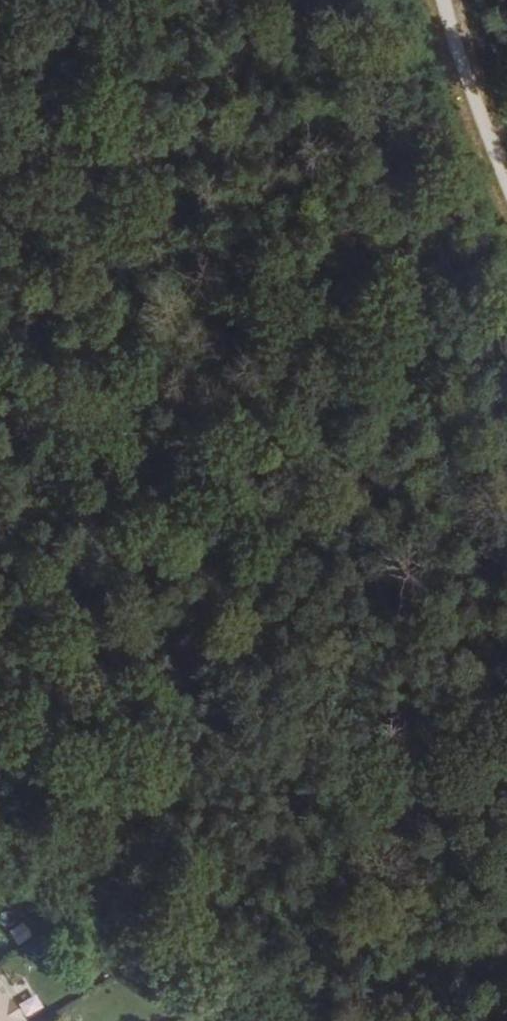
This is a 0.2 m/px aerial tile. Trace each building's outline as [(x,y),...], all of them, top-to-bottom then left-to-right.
[(24,922),(8,932),(17,947),(33,937),(24,922)] [(0,976),(0,1020),(28,1020),(0,976)]
